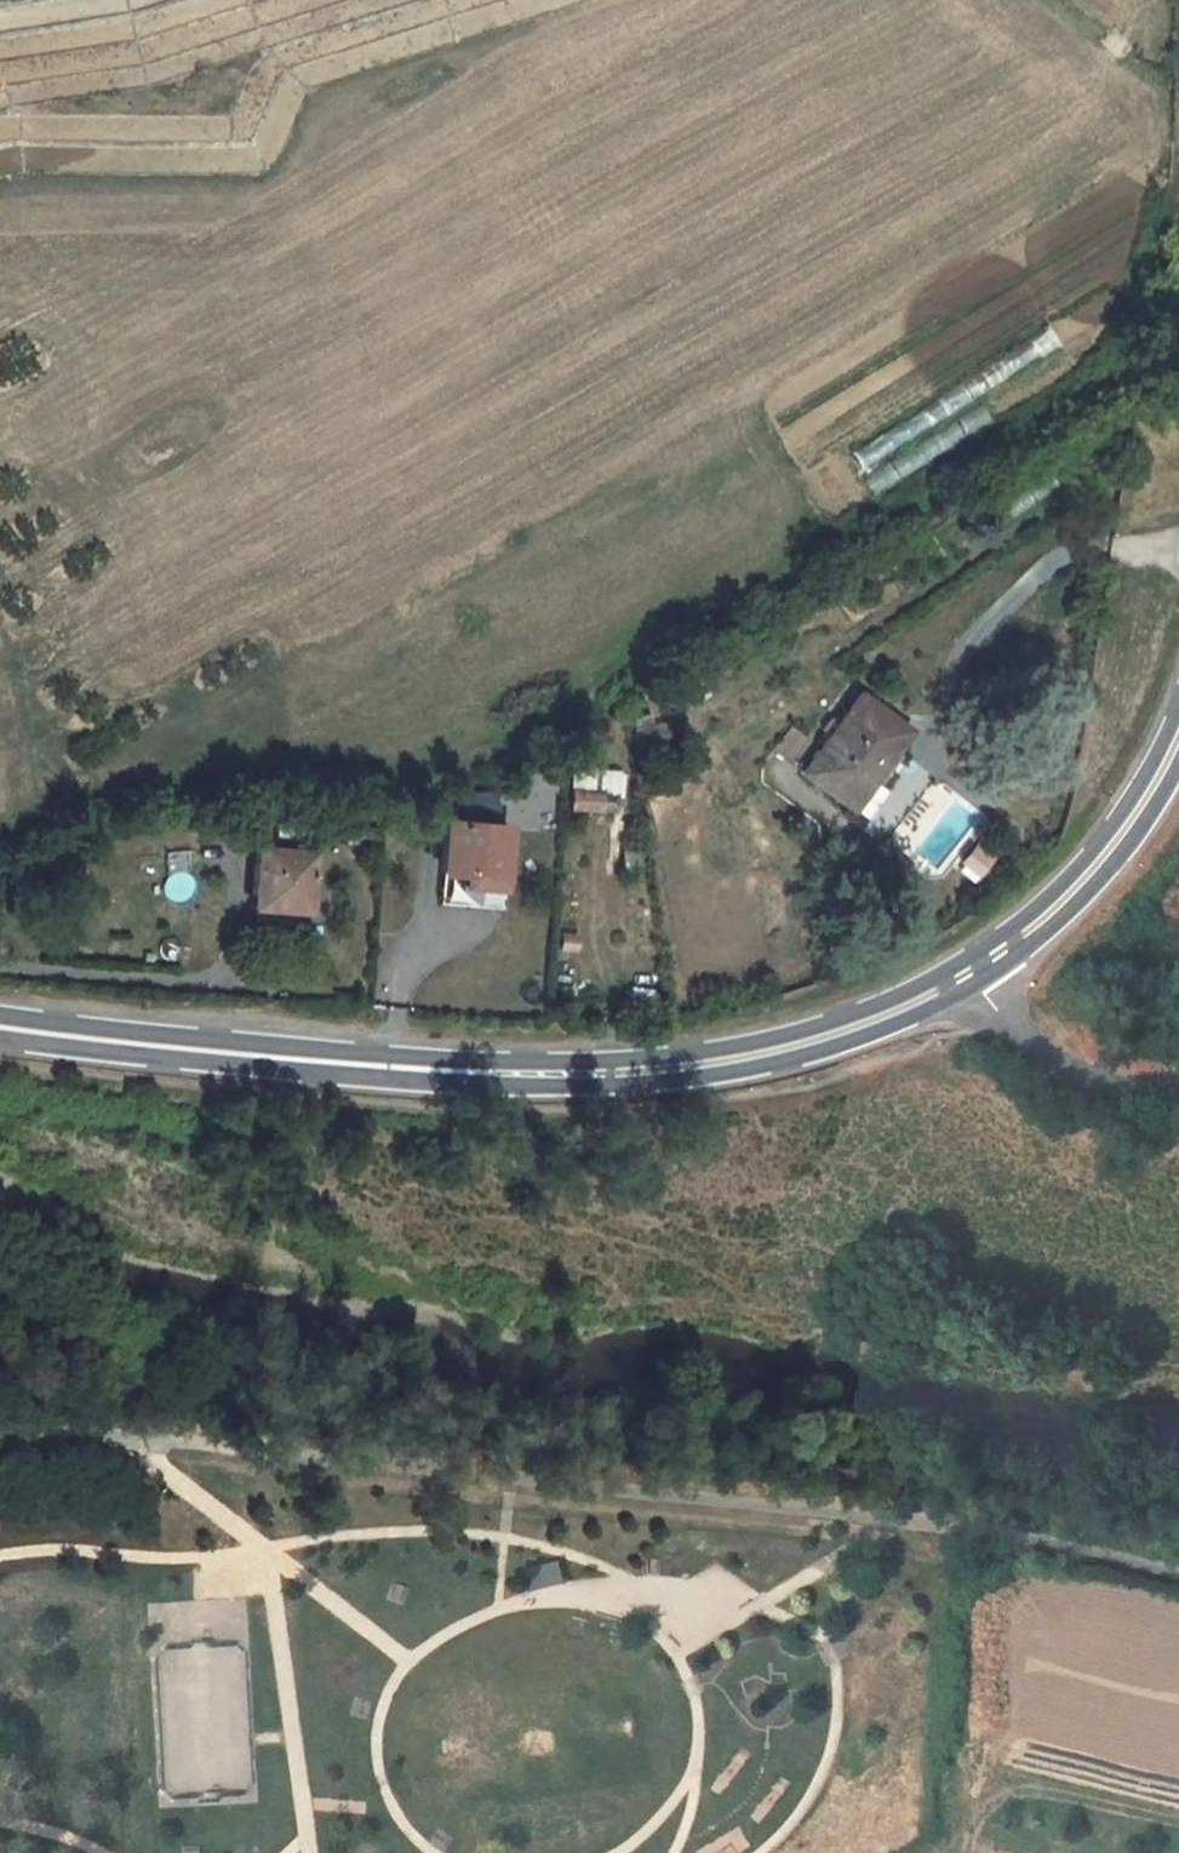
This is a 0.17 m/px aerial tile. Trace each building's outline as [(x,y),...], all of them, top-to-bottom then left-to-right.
[(802,773),(851,808),(870,783),(864,777),(888,744),(894,749),(907,731),(859,696),(802,773)] [(619,711),(622,716),(627,713),(624,708),(619,711)] [(638,749),(670,742),(665,723),(634,730),(638,749)] [(864,777),(870,783),(894,749),(888,744),(864,777)] [(616,798),(572,792),(570,807),(614,813),(616,798)] [(486,800),(461,804),(462,815),(488,812),(486,800)] [(441,873),(438,903),(498,908),(500,890),(505,828),(445,823),(441,873)] [(250,908),(305,913),(310,853),(292,852),(291,859),(255,856),(250,908)]
